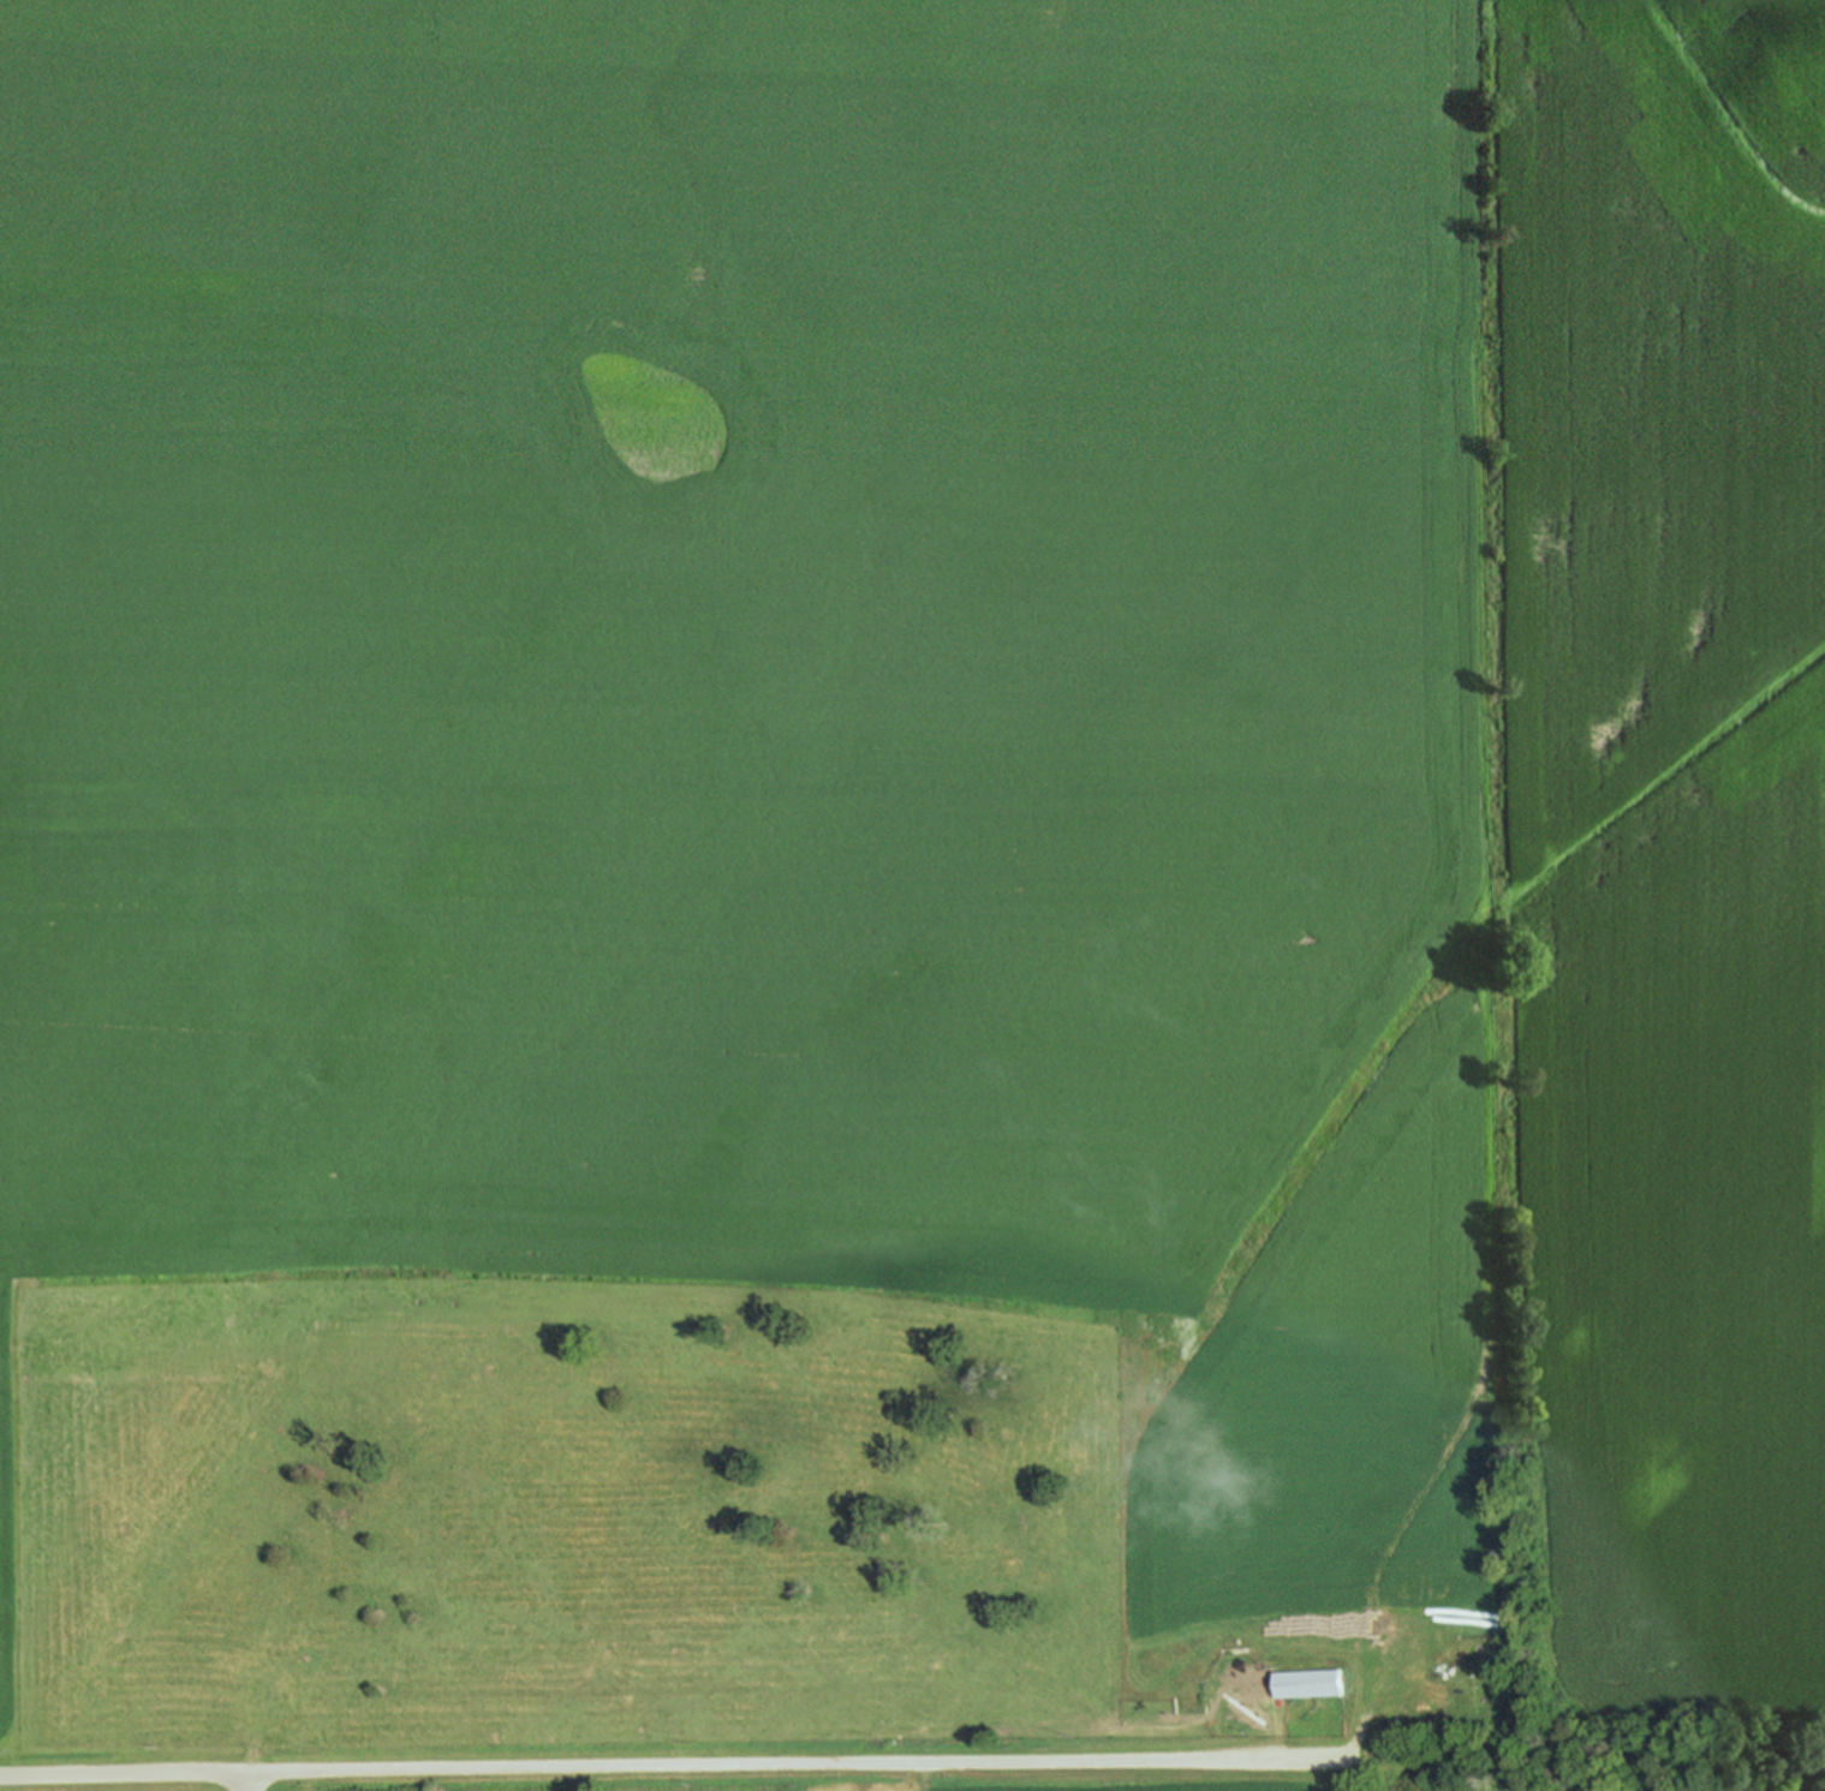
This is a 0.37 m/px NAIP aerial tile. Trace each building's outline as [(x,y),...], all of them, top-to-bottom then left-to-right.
[(1272,1672),(1275,1701),(1343,1696),(1341,1667),(1272,1672)]
